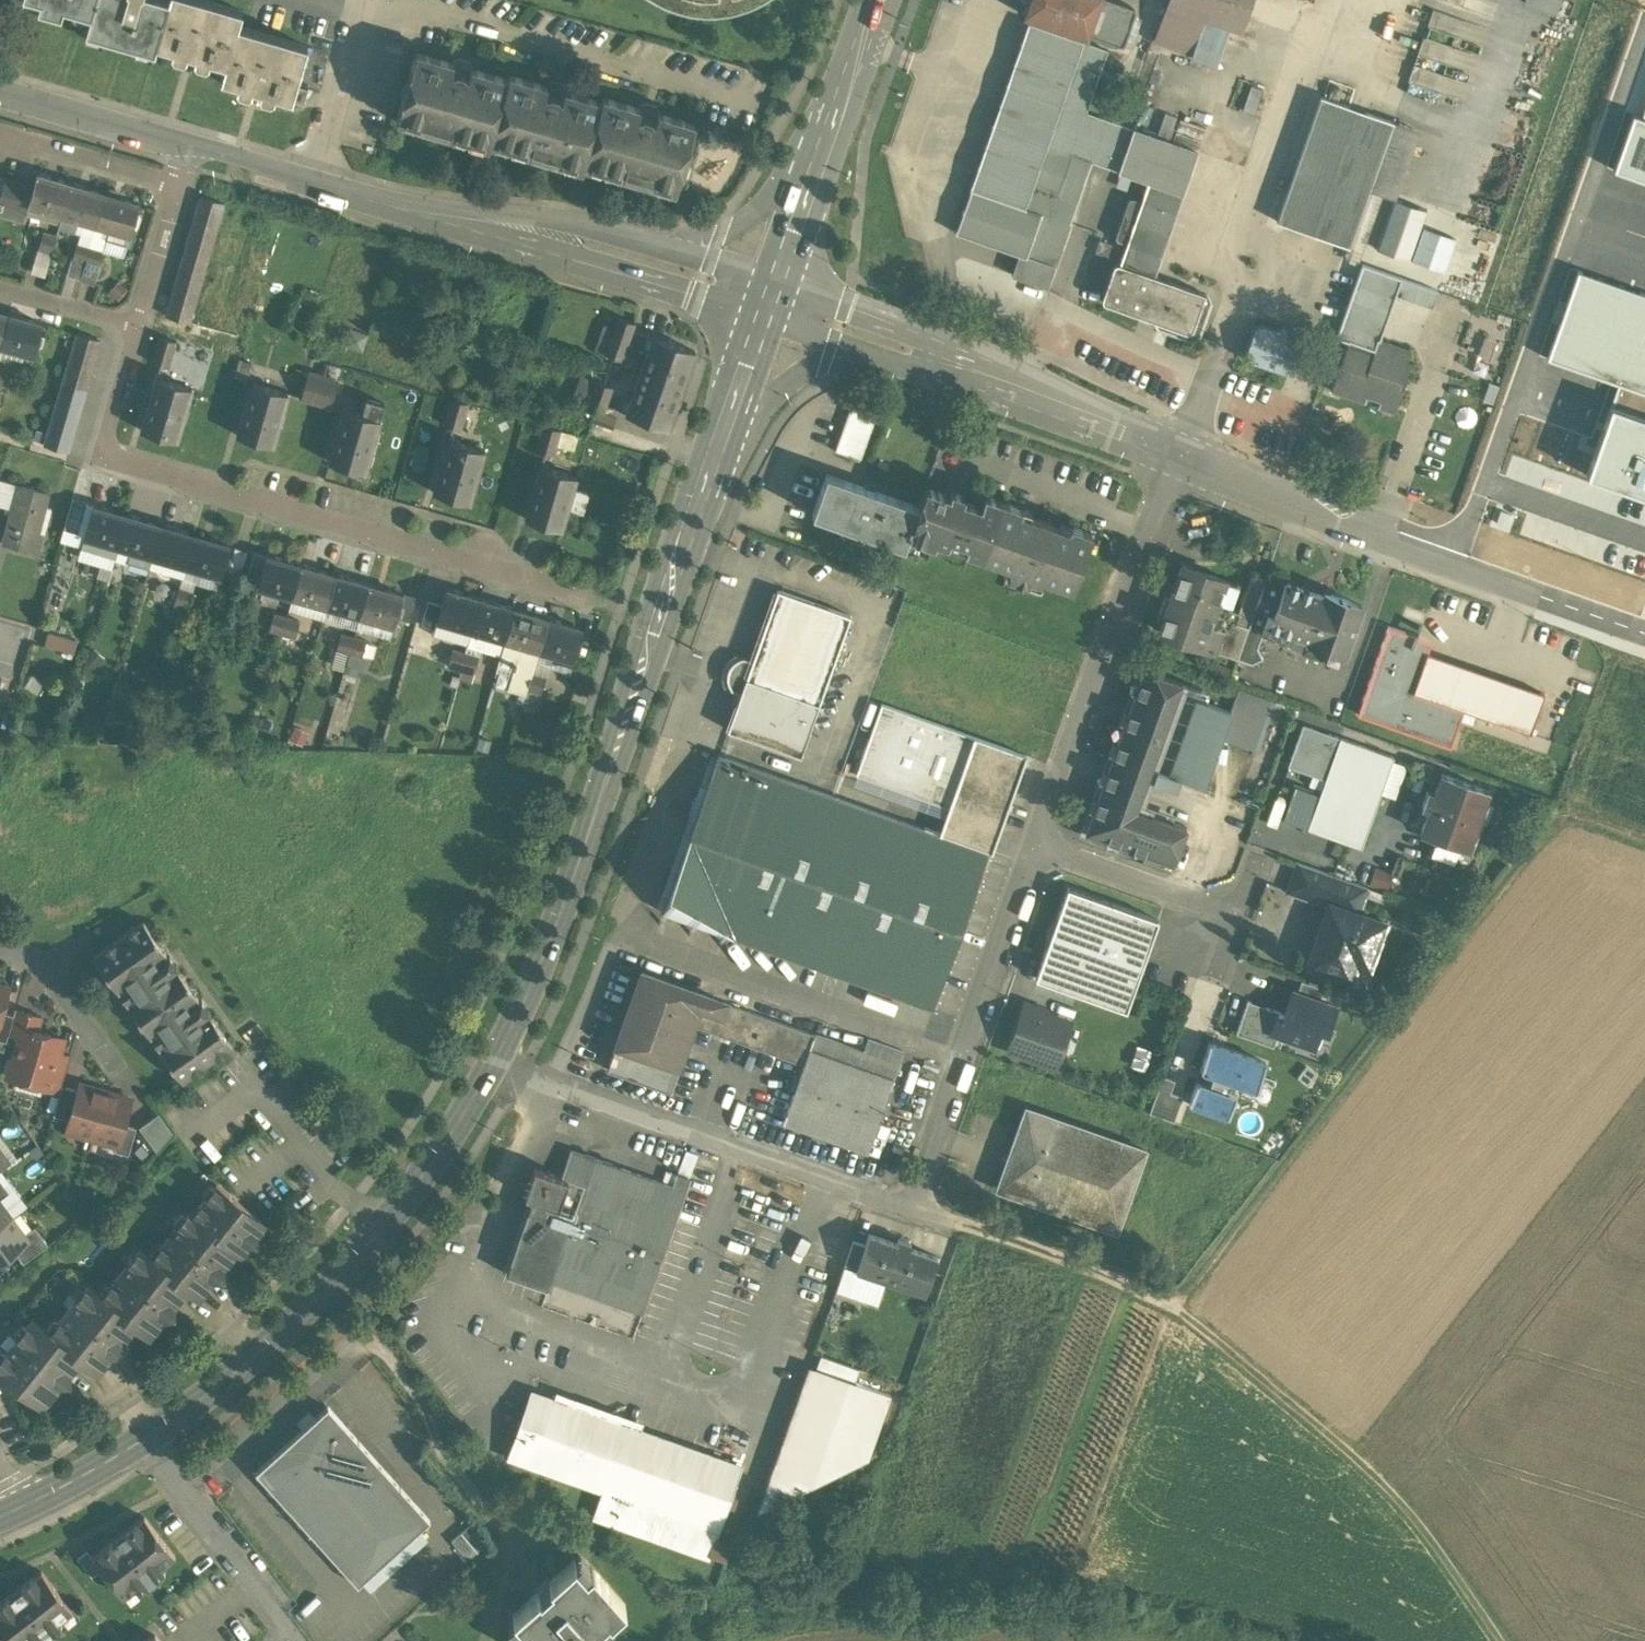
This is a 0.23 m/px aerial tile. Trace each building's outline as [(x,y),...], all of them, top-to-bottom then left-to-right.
[(39,0),(38,2),(62,9),(62,7),(90,15),(95,0),(38,0),(39,0)] [(90,15),(85,32),(154,52),(156,44),(169,0),(95,0),(90,15)] [(208,0),(169,0),(156,44),(171,49),(170,54),(172,58),(181,60),(185,58),(186,53),(194,55),(193,60),(195,64),(203,67),(207,64),(209,60),(224,64),(220,79),(237,84),(236,88),(239,92),(246,94),(250,92),(251,88),(259,91),(258,95),(260,98),(270,101),(273,99),(275,95),(292,100),(296,85),(308,44),(238,25),(242,10),(208,0)] [(677,5),(687,7),(698,9),(711,9),(711,3),(726,2),(732,0),(664,0),(677,5)] [(1024,13),(1024,14),(1025,15),(1026,16),(1033,19),(1084,37),(1086,37),(1088,36),(1090,35),(1122,46),(1124,45),(1125,44),(1136,10),(1136,8),(1135,7),(1114,0),(1029,0),(1024,13)] [(1155,37),(1194,50),(1205,17),(1242,30),(1253,0),(1168,0),(1155,37)] [(1528,4),(1562,10),(1564,0),(1529,0),(1528,4)] [(1084,37),(1033,19),(1032,23),(1028,21),(970,188),(1025,207),(1025,206),(1042,212),(1050,215),(1071,154),(1091,161),(1106,119),(1087,112),(1108,50),(1083,41),(1084,37)] [(508,77),(416,51),(396,117),(488,144),(489,140),(508,77)] [(602,100),(509,72),(508,77),(489,140),(582,167),(584,161),(602,100)] [(309,88),(296,85),(292,100),(292,101),(304,105),(309,88)] [(1263,89),(1251,85),(1243,109),(1255,114),(1263,89)] [(1393,120),(1320,95),(1276,220),(1349,245),(1393,120)] [(694,123),(603,96),(602,100),(584,161),(675,188),(694,123)] [(1633,113),(1613,169),(1644,180),(1644,118),(1641,116),(1633,113)] [(1121,124),(1106,119),(1091,161),(1106,166),(1121,124)] [(1121,124),(1106,166),(1119,171),(1134,128),(1121,124)] [(1198,150),(1134,127),(1134,128),(1119,171),(1149,181),(1150,179),(1184,191),(1198,150)] [(1071,154),(1050,215),(1070,222),(1091,161),(1071,154)] [(72,183),(36,173),(32,189),(27,203),(63,214),(72,183)] [(1122,260),(1121,262),(1155,274),(1184,191),(1150,179),(1149,181),(1143,199),(1128,243),(1122,260)] [(32,189),(6,181),(0,199),(0,205),(24,212),(32,189)] [(105,193),(72,183),(63,214),(96,223),(105,193)] [(1025,207),(970,188),(955,232),(1019,254),(1026,257),(1027,254),(1042,212),(1025,206),(1025,207)] [(140,203),(105,193),(96,223),(131,234),(140,203)] [(224,201),(201,195),(197,208),(220,215),(224,201)] [(1130,195),(1128,196),(1128,197),(1115,235),(1115,238),(1117,239),(1128,243),(1143,199),(1131,195),(1130,195)] [(1393,196),(1381,248),(1416,256),(1428,204),(1393,196)] [(220,215),(197,208),(194,222),(216,228),(220,215)] [(1050,215),(1042,212),(1027,254),(1055,264),(1070,222),(1050,215)] [(1469,219),(1456,253),(1489,266),(1502,232),(1469,219)] [(216,228),(194,222),(190,235),(212,241),(216,228)] [(56,235),(42,231),(30,271),(45,275),(56,235)] [(212,241),(190,235),(186,248),(208,255),(212,241)] [(1126,248),(1101,239),(1097,251),(1122,260),(1126,248)] [(90,245),(77,241),(67,275),(80,279),(90,245)] [(103,249),(90,245),(80,279),(93,283),(103,249)] [(208,255),(186,248),(182,262),(205,268),(208,255)] [(1055,264),(1027,254),(1026,257),(1019,254),(1012,274),(1047,286),(1055,264)] [(205,268),(182,262),(179,275),(201,281),(205,268)] [(1155,274),(1121,262),(1114,266),(1104,297),(1107,303),(1154,319),(1158,328),(1192,339),(1200,335),(1212,301),(1208,292),(1155,274)] [(1401,277),(1362,263),(1345,314),(1337,336),(1349,340),(1376,349),(1379,339),(1395,295),(1401,277)] [(1579,270),(1577,271),(1547,357),(1618,383),(1644,393),(1644,294),(1579,270)] [(201,281),(179,275),(175,288),(197,295),(201,281)] [(1438,290),(1401,277),(1395,295),(1432,308),(1438,290)] [(197,295),(175,288),(171,302),(193,308),(197,295)] [(193,308),(171,302),(167,315),(189,321),(193,308)] [(0,312),(0,344),(8,314),(0,312)] [(8,314),(0,344),(0,345),(34,355),(43,324),(8,314)] [(619,315),(607,352),(621,357),(634,320),(619,315)] [(1283,326),(1275,329),(1259,324),(1253,327),(1243,355),(1244,358),(1245,359),(1283,372),(1285,371),(1287,369),(1299,335),(1299,333),(1298,332),(1297,331),(1283,326)] [(101,339),(76,332),(43,444),(67,451),(101,339)] [(695,350),(652,334),(639,374),(661,381),(660,386),(680,392),(695,350)] [(174,340),(159,336),(152,362),(167,366),(174,340)] [(1411,351),(1379,339),(1376,349),(1349,340),(1331,390),(1364,401),(1366,395),(1380,400),(1378,406),(1395,412),(1410,367),(1406,366),(1411,351)] [(322,376),(307,371),(300,396),(315,400),(322,376)] [(661,381),(639,374),(626,414),(668,427),(680,392),(660,386),(661,381)] [(336,380),(322,376),(315,400),(329,404),(336,380)] [(190,386),(156,377),(141,430),(175,439),(190,386)] [(612,384),(598,379),(588,405),(603,410),(612,384)] [(288,392),(251,382),(236,435),(271,445),(288,392)] [(1585,474),(1644,495),(1644,393),(1618,383),(1585,474)] [(467,402),(452,397),(445,423),(460,428),(467,402)] [(878,405),(854,397),(835,450),(859,458),(878,405)] [(380,418),(344,408),(329,461),(365,471),(380,418)] [(560,428),(544,423),(536,449),(552,454),(560,428)] [(484,448),(448,438),(433,490),(469,501),(484,448)] [(576,473),(541,464),(526,516),(561,526),(576,473)] [(918,506),(827,473),(813,513),(904,545),(908,533),(918,506)] [(0,479),(0,505),(5,506),(6,502),(9,503),(14,483),(0,479)] [(47,492),(14,483),(9,503),(6,502),(5,506),(12,508),(2,543),(33,551),(39,533),(35,532),(47,492)] [(980,506),(962,499),(964,495),(950,490),(948,494),(925,486),(918,506),(908,533),(934,543),(936,538),(947,542),(950,535),(967,542),(965,549),(981,554),(1000,499),(984,494),(980,506)] [(87,502),(73,498),(64,528),(78,532),(87,502)] [(1068,528),(1020,511),(1021,507),(1000,499),(981,554),(1009,565),(1005,575),(1026,582),(1028,577),(1041,581),(1043,577),(1072,587),(1091,531),(1070,524),(1068,528)] [(78,532),(64,528),(60,539),(81,546),(84,536),(83,536),(92,504),(87,502),(78,532)] [(126,514),(92,504),(83,536),(84,536),(117,546),(126,514)] [(159,524),(126,514),(117,546),(150,556),(159,524)] [(192,534),(159,524),(150,556),(183,566),(192,534)] [(227,544),(192,534),(183,566),(218,576),(227,544)] [(117,546),(84,536),(81,546),(81,547),(114,557),(117,546)] [(246,550),(233,547),(226,571),(239,575),(246,550)] [(299,566),(265,556),(255,587),(290,597),(299,566)] [(1235,583),(1182,564),(1159,630),(1212,649),(1217,633),(1226,608),(1235,583)] [(333,576),(299,566),(290,597),(324,606),(333,576)] [(1217,633),(1212,649),(1237,658),(1254,609),(1265,579),(1251,575),(1238,612),(1239,612),(1230,638),(1217,633)] [(367,585),(333,576),(324,606),(358,616),(367,585)] [(1330,598),(1284,582),(1282,586),(1265,579),(1254,609),(1267,614),(1260,631),(1262,632),(1290,642),(1293,634),(1308,639),(1306,643),(1328,651),(1331,643),(1347,648),(1360,611),(1344,605),(1346,599),(1331,593),(1330,598)] [(177,587),(165,584),(160,600),(172,603),(177,587)] [(402,595),(367,585),(358,616),(393,626),(402,595)] [(191,591),(177,587),(172,603),(186,607),(191,591)] [(479,599),(445,589),(440,605),(435,620),(470,630),(479,599)] [(850,615),(777,589),(752,659),(746,677),(819,703),(850,615)] [(513,608),(479,599),(470,630),(505,640),(513,608)] [(440,605),(427,601),(420,625),(433,628),(435,620),(440,605)] [(547,618),(513,608),(505,640),(538,650),(547,618)] [(1238,612),(1226,608),(1217,633),(1230,638),(1239,612),(1238,612)] [(1254,609),(1237,658),(1250,663),(1262,657),(1256,647),(1262,632),(1260,631),(1267,614),(1254,609)] [(284,618),(272,614),(267,630),(280,634),(284,618)] [(298,622),(284,618),(280,634),(294,638),(298,622)] [(581,629),(547,618),(538,650),(573,660),(581,629)] [(435,620),(433,628),(432,632),(467,642),(470,630),(435,620)] [(1433,641),(1389,625),(1361,711),(1451,744),(1465,707),(1531,728),(1545,693),(1428,649),(1433,641)] [(505,640),(470,630),(467,642),(466,644),(501,654),(502,650),(505,640)] [(75,652),(79,641),(51,632),(47,642),(75,652)] [(353,637),(340,633),(335,649),(348,653),(353,637)] [(366,641),(353,637),(348,653),(362,657),(366,641)] [(538,650),(505,640),(502,650),(516,654),(515,661),(513,660),(511,665),(515,666),(509,687),(526,693),(532,671),(538,650)] [(464,653),(451,649),(447,665),(460,668),(464,653)] [(464,653),(460,668),(474,672),(478,656),(464,653)] [(731,689),(740,692),(746,677),(752,659),(743,657),(739,658),(735,661),(731,664),(728,669),(727,675),(727,679),(729,685),(731,689)] [(1145,668),(1087,830),(1173,861),(1186,826),(1135,807),(1146,777),(1150,767),(1180,681),(1145,668)] [(562,680),(532,671),(527,689),(557,697),(562,680)] [(740,692),(728,728),(801,754),(819,703),(746,677),(740,692)] [(1180,681),(1150,767),(1168,773),(1195,698),(1182,693),(1186,683),(1180,681)] [(1275,700),(1238,687),(1230,710),(1221,735),(1258,748),(1275,700)] [(1195,698),(1168,773),(1178,777),(1203,786),(1221,735),(1230,710),(1195,698)] [(1026,755),(881,703),(856,773),(948,806),(981,818),(1001,762),(1021,769),(1026,755)] [(1340,737),(1303,723),(1287,765),(1325,778),(1340,737)] [(1325,778),(1307,827),(1361,847),(1393,756),(1340,737),(1325,778)] [(716,753),(660,910),(932,1008),(989,851),(939,833),(716,753)] [(981,818),(948,806),(939,833),(989,851),(989,850),(992,851),(992,850),(1021,769),(1001,762),(981,818)] [(1168,773),(1150,767),(1146,777),(1174,788),(1178,777),(1168,773)] [(1488,790),(1441,773),(1434,792),(1427,790),(1421,805),(1428,808),(1420,832),(1467,849),(1488,790)] [(1368,887),(1297,862),(1287,890),(1328,905),(1329,902),(1358,913),(1368,887)] [(1158,919),(1068,886),(1035,977),(1126,1009),(1158,919)] [(1358,913),(1329,902),(1328,905),(1321,926),(1325,928),(1321,940),(1316,939),(1308,963),(1349,977),(1355,961),(1368,965),(1383,922),(1358,913)] [(143,921),(93,956),(182,1081),(232,1045),(207,1010),(209,1009),(208,1009),(207,1010),(201,1001),(202,1000),(202,999),(200,1000),(175,965),(177,964),(176,964),(175,965),(169,956),(170,955),(169,954),(168,955),(143,921)] [(490,926),(479,921),(472,938),(484,942),(490,926)] [(705,994),(642,972),(608,1068),(670,1090),(704,995),(705,994)] [(1330,990),(1301,979),(1297,992),(1326,1002),(1330,990)] [(1293,990),(1285,1013),(1279,1011),(1272,1032),(1277,1034),(1304,1043),(1311,1024),(1326,1030),(1335,1005),(1326,1002),(1297,992),(1293,990)] [(814,1035),(704,995),(694,1025),(804,1064),(804,1063),(797,1060),(806,1036),(813,1039),(814,1035)] [(1279,1011),(1248,1000),(1236,1033),(1273,1046),(1277,1034),(1272,1032),(1279,1011)] [(1068,1021),(1025,1006),(1010,1049),(1052,1064),(1068,1021)] [(41,1016),(16,1009),(14,1015),(8,1034),(21,1037),(24,1027),(37,1030),(41,1016)] [(1,1012),(0,1015),(0,1040),(6,1042),(8,1034),(14,1015),(1,1012)] [(37,1030),(24,1027),(21,1037),(16,1054),(19,1059),(15,1074),(47,1083),(48,1084),(58,1051),(62,1038),(37,1030)] [(863,1050),(815,1033),(814,1035),(813,1039),(806,1036),(797,1060),(804,1063),(804,1064),(784,1120),(867,1150),(898,1063),(863,1050)] [(903,1050),(867,1037),(863,1050),(898,1063),(903,1050)] [(1210,1086),(1196,1081),(1188,1103),(1230,1118),(1238,1096),(1228,1093),(1233,1079),(1259,1088),(1268,1063),(1210,1042),(1201,1068),(1214,1073),(1210,1086)] [(58,1051),(48,1084),(47,1083),(45,1089),(59,1093),(61,1086),(70,1055),(58,1051)] [(1176,1079),(1163,1074),(1149,1112),(1175,1121),(1184,1097),(1171,1092),(1176,1079)] [(105,1091),(80,1084),(78,1090),(70,1119),(67,1130),(92,1137),(105,1091)] [(78,1090),(61,1086),(59,1093),(53,1115),(70,1119),(78,1090)] [(130,1099),(105,1091),(92,1137),(116,1144),(117,1145),(123,1124),(130,1099)] [(1146,1149),(1027,1106),(998,1187),(1117,1230),(1146,1149)] [(161,1112),(142,1126),(157,1147),(176,1133),(161,1112)] [(136,1127),(123,1124),(117,1145),(116,1144),(114,1151),(128,1155),(136,1127)] [(12,1162),(0,1147),(0,1171),(12,1162)] [(572,1150),(562,1176),(536,1167),(526,1193),(535,1197),(507,1274),(548,1288),(549,1285),(551,1280),(556,1282),(642,1313),(690,1177),(677,1172),(673,1184),(572,1150)] [(9,1193),(0,1181),(0,1199),(9,1193)] [(264,1221),(216,1183),(193,1211),(193,1212),(237,1247),(237,1248),(240,1251),(248,1241),(257,1240),(256,1231),(264,1221)] [(11,1217),(0,1203),(0,1226),(11,1217)] [(152,1256),(151,1257),(187,1286),(187,1287),(198,1296),(214,1277),(223,1275),(222,1266),(237,1248),(237,1247),(193,1212),(193,1211),(190,1209),(152,1256)] [(0,1226),(0,1261),(14,1250),(28,1240),(24,1234),(11,1217),(0,1226)] [(34,1227),(24,1234),(28,1240),(14,1250),(23,1263),(48,1245),(34,1227)] [(897,1242),(869,1232),(865,1244),(857,1269),(925,1292),(937,1256),(909,1246),(911,1242),(899,1237),(897,1242)] [(865,1244),(853,1240),(840,1277),(853,1281),(857,1269),(865,1244)] [(152,1256),(140,1247),(102,1295),(101,1296),(135,1323),(149,1334),(164,1315),(174,1314),(173,1304),(187,1287),(187,1286),(151,1257),(152,1256)] [(102,1295),(88,1284),(50,1332),(49,1332),(80,1357),(80,1358),(97,1371),(112,1352),(122,1351),(121,1341),(135,1323),(101,1296),(102,1295)] [(33,1318),(0,1359),(0,1371),(42,1405),(60,1382),(69,1381),(68,1372),(80,1358),(80,1357),(49,1332),(50,1332),(33,1318)] [(859,1368),(820,1354),(816,1367),(854,1381),(859,1368)] [(816,1367),(808,1365),(756,1513),(866,1459),(890,1393),(854,1381),(816,1367)] [(740,1467),(605,1418),(607,1413),(596,1409),(594,1414),(530,1391),(507,1457),(603,1489),(593,1515),(708,1557),(709,1554),(726,1560),(731,1544),(715,1538),(740,1467)] [(430,1519),(327,1408),(257,1472),(360,1584),(430,1519)] [(144,1516),(92,1556),(102,1569),(123,1596),(145,1579),(149,1584),(157,1578),(153,1573),(175,1556),(144,1516)] [(465,1530),(456,1536),(468,1555),(478,1549),(465,1530)] [(92,1556),(87,1550),(77,1558),(92,1577),(102,1569),(92,1556)] [(507,1621),(525,1640),(584,1640),(624,1604),(580,1555),(551,1582),(552,1583),(539,1595),(538,1594),(507,1621)] [(0,1602),(0,1625),(13,1640),(32,1640),(42,1633),(46,1639),(54,1632),(50,1627),(72,1610),(41,1570),(0,1602)]
